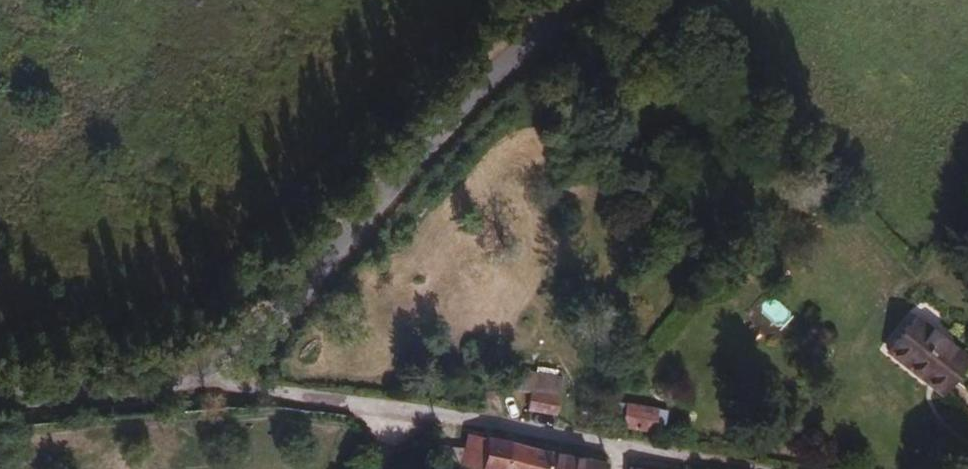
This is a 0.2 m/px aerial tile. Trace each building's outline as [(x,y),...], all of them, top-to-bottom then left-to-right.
[(885,351),(939,396),(967,360),(914,316),(885,351)] [(525,409),(555,414),(562,377),(518,370),(515,389),(528,391),(525,409)] [(617,402),(613,424),(661,432),(665,409),(617,402)] [(464,435),(462,447),(459,468),(542,468),(545,450),(464,435)] [(462,447),(434,444),(430,468),(459,468),(462,447)] [(545,450),(542,468),(584,468),(586,458),(545,450)] [(584,468),(605,468),(606,462),(586,458),(584,468)]
